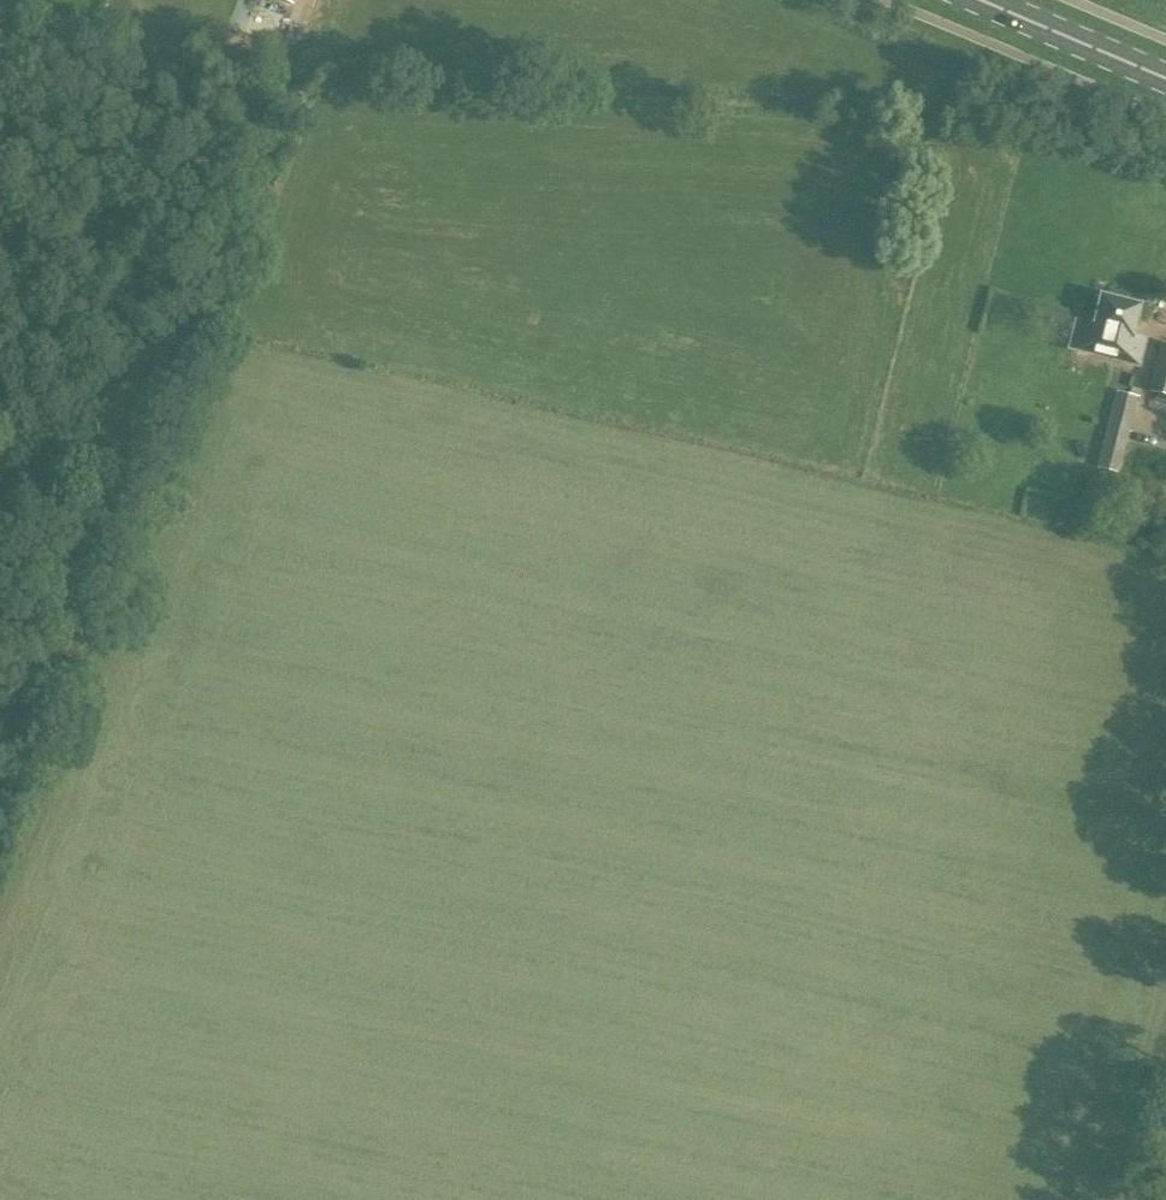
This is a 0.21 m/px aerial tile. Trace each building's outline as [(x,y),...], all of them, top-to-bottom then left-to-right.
[(1101,298),(1094,327),(1112,331),(1105,357),(1136,364),(1143,339),(1130,336),(1137,307),(1101,298)] [(1149,392),(1165,396),(1165,343),(1161,342),(1149,392)] [(1098,459),(1096,468),(1119,474),(1121,465),(1098,459)]
